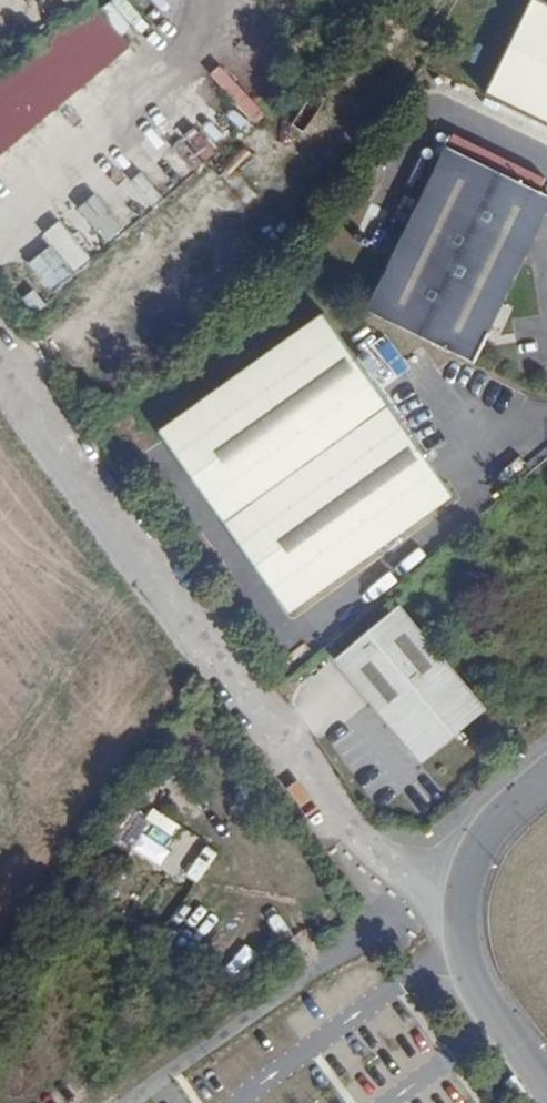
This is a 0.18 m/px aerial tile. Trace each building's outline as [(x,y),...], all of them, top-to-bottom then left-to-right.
[(539,0),(534,0),(489,95),(546,122),(546,4),(539,0)] [(93,5),(0,83),(0,162),(131,50),(93,5)] [(546,216),(546,184),(453,137),(371,303),(480,355),(546,216)] [(98,237),(118,229),(102,193),(82,202),(98,237)] [(64,226),(26,256),(50,286),(88,256),(64,226)] [(286,617),(449,495),(320,320),(156,438),(286,617)] [(486,698),(387,581),(322,635),(405,734),(416,740),(421,740),(434,739),(440,736),(449,730),(486,698)]
